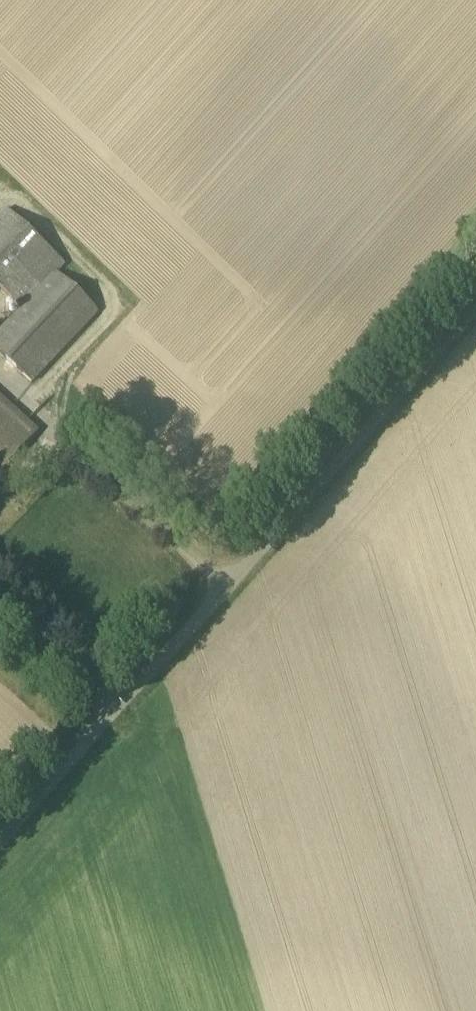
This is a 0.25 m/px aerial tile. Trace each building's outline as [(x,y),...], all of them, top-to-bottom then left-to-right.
[(58,274),(66,265),(6,209),(0,216),(0,288),(21,308),(0,330),(0,353),(32,383),(98,312),(58,274)] [(0,398),(0,471),(3,473),(39,432),(0,398)]
